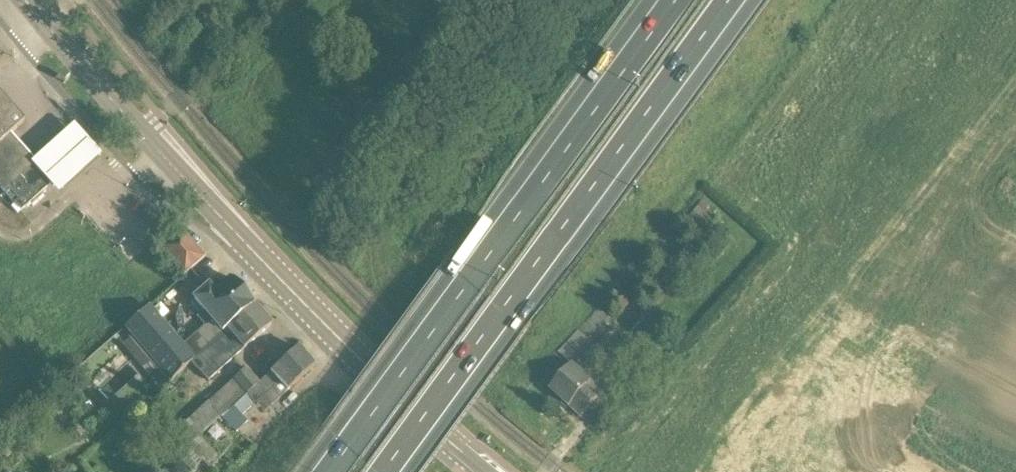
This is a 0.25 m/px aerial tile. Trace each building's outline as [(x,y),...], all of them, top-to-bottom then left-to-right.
[(10,135),(24,123),(0,96),(0,144),(10,135)] [(73,132),(31,171),(58,201),(101,162),(73,132)] [(0,144),(0,187),(3,191),(2,191),(21,212),(53,183),(34,162),(34,163),(10,135),(0,144)] [(153,227),(121,250),(128,259),(160,236),(153,227)] [(180,232),(160,249),(184,276),(204,259),(180,232)] [(197,318),(216,340),(222,334),(222,333),(227,329),(253,305),(238,288),(238,287),(233,280),(227,280),(221,286),(215,281),(194,300),(204,312),(197,318)] [(271,326),(254,306),(253,305),(227,329),(222,333),(222,334),(216,340),(193,360),(192,361),(207,382),(244,349),(271,326)] [(574,364),(551,389),(584,418),(607,391),(580,367),(618,324),(599,307),(560,351),(574,364)] [(172,379),(192,361),(193,360),(146,309),(125,327),(172,379)] [(257,384),(231,406),(242,417),(266,395),(274,402),(314,367),(297,348),(257,384)] [(175,457),(188,446),(199,436),(231,406),(257,384),(244,369),(163,443),(175,457)] [(0,442),(0,459),(9,452),(0,442)]
